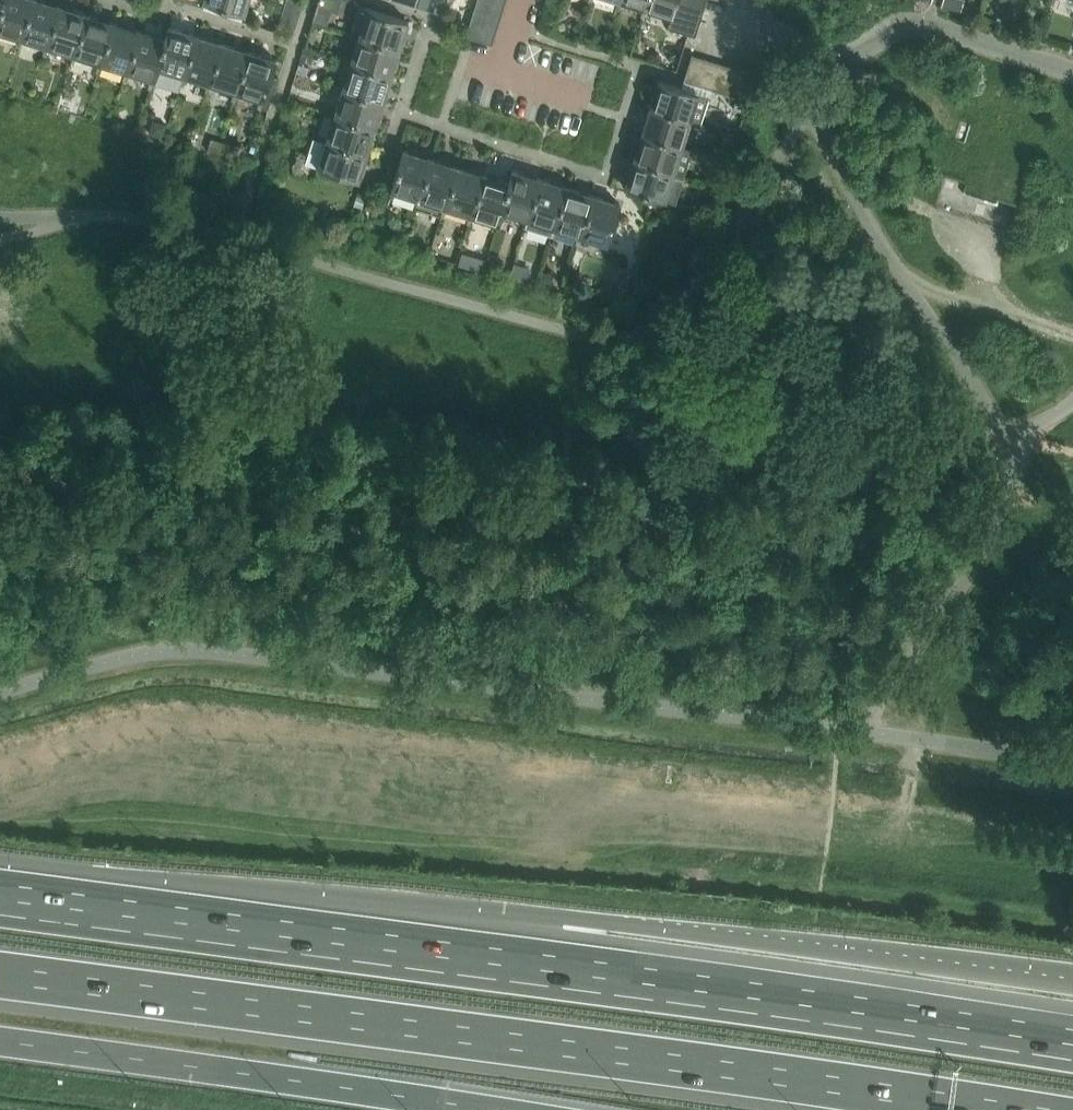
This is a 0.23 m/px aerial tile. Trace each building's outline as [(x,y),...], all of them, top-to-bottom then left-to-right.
[(0,14),(0,31),(19,37),(17,45),(19,46),(33,0),(4,0),(0,14)] [(60,6),(42,0),(33,0),(19,46),(21,46),(23,38),(46,45),(43,54),(45,54),(60,6)] [(249,0),(205,0),(204,2),(244,15),(249,0)] [(505,7),(483,0),(477,0),(474,11),(501,19),(505,7)] [(648,0),(620,0),(619,0),(644,8),(641,16),(643,17),(648,0)] [(673,15),(677,3),(678,0),(648,0),(643,17),(645,17),(647,9),(672,17),(673,15)] [(707,0),(678,0),(677,3),(703,11),(707,0)] [(699,24),(703,11),(677,3),(673,15),(699,24)] [(400,48),(409,21),(360,5),(352,33),(400,48)] [(74,54),(87,14),(60,6),(45,54),(47,55),(49,46),(74,54)] [(497,32),(501,19),(474,11),(470,24),(497,32)] [(99,71),(114,22),(87,14),(74,54),(100,62),(97,71),(99,71)] [(695,37),(699,24),(673,15),(672,17),(669,28),(695,37)] [(125,80),(140,31),(114,22),(99,71),(101,72),(103,63),(126,70),(123,79),(125,80)] [(493,44),(497,32),(470,24),(466,36),(493,44)] [(181,83),(197,35),(169,26),(165,38),(166,39),(158,67),(159,67),(182,74),(179,82),(181,83)] [(158,67),(166,39),(165,38),(140,31),(125,80),(127,80),(129,72),(151,78),(149,87),(152,88),(159,67),(158,67)] [(392,74),(400,48),(352,33),(350,36),(359,39),(352,62),(392,74)] [(207,91),(223,43),(197,35),(181,83),(183,84),(186,75),(208,82),(206,91),(207,91)] [(234,100),(249,51),(223,43),(207,91),(209,92),(212,84),(235,91),(232,99),(234,100)] [(268,110),(278,79),(271,76),(276,59),(249,51),(234,100),(235,100),(238,92),(261,99),(258,107),(268,110)] [(697,85),(705,58),(692,54),(684,81),(697,85)] [(710,89),(718,62),(705,58),(697,85),(710,89)] [(384,100),(392,74),(352,62),(344,86),(336,84),(335,85),(384,100)] [(722,93),(731,66),(718,62),(710,89),(722,93)] [(735,97),(744,70),(731,66),(722,93),(735,97)] [(748,101),(756,74),(744,70),(735,97),(748,101)] [(690,120),(700,123),(709,96),(659,80),(650,108),(690,120)] [(375,127),(384,100),(335,85),(335,87),(343,89),(335,114),(375,127)] [(682,146),(690,120),(650,108),(642,134),(682,146)] [(367,153),(375,127),(335,114),(328,139),(319,136),(318,138),(367,153)] [(956,140),(935,208),(1014,232),(1038,155),(1017,148),(1020,138),(962,120),(955,140),(956,140)] [(682,146),(642,134),(634,161),(684,176),(693,150),(682,146)] [(359,181),(367,153),(318,138),(318,139),(314,138),(306,163),(319,167),(319,168),(359,181)] [(417,207),(432,158),(404,150),(388,202),(393,204),(394,199),(417,207)] [(443,215),(458,166),(432,158),(417,207),(443,215)] [(676,203),(684,176),(634,161),(625,187),(676,203)] [(469,223),(484,175),(458,166),(443,215),(444,215),(447,207),(470,214),(467,223),(469,223)] [(525,227),(540,178),(513,170),(509,182),(510,183),(501,211),(503,211),(526,218),(523,227),(525,227)] [(510,183),(509,182),(484,175),(469,223),(470,224),(473,215),(499,223),(503,211),(501,211),(510,183)] [(551,235),(566,187),(540,178),(525,227),(551,235)] [(578,243),(593,195),(566,187),(551,235),(553,236),(555,227),(578,234),(576,243),(578,243)] [(605,252),(620,203),(593,195),(578,243),(579,244),(582,236),(604,243),(602,251),(605,252)]
